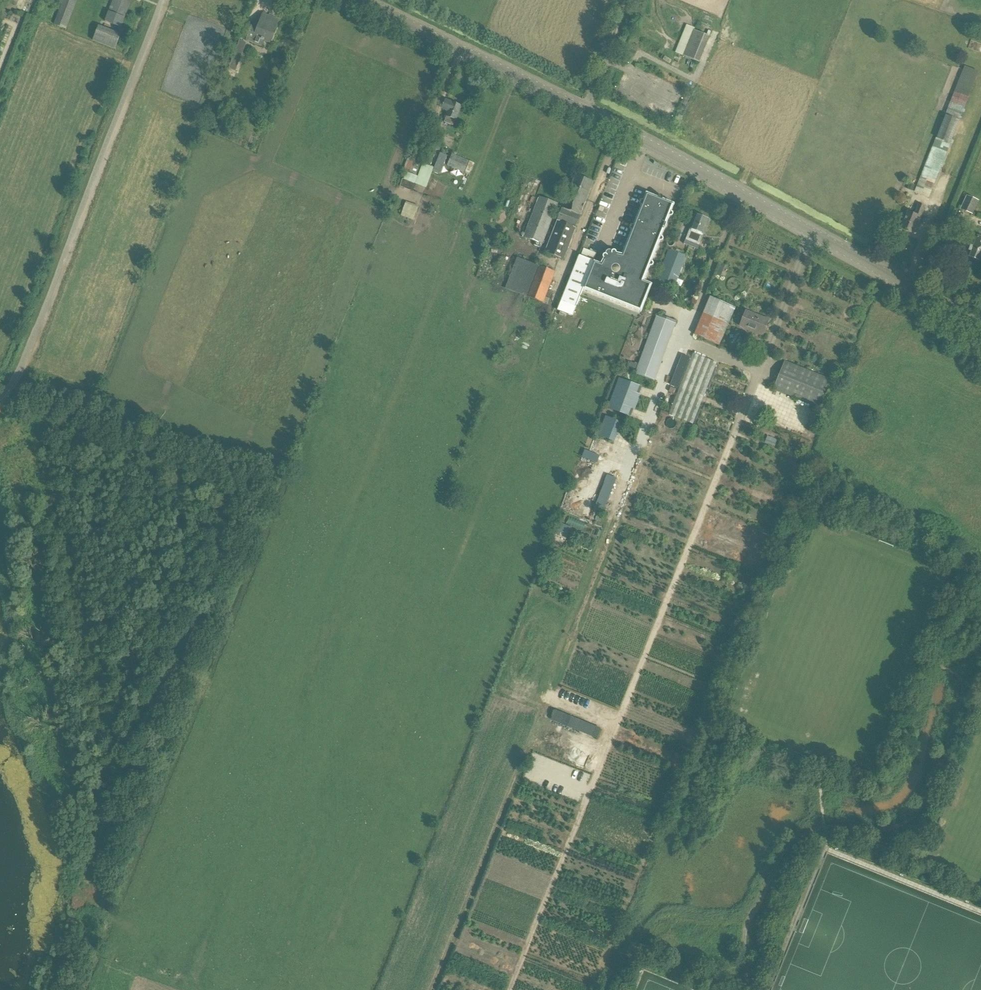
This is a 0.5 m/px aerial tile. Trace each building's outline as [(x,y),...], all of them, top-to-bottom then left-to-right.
[(77,0),(63,0),(54,24),(66,29),(77,0)] [(105,20),(105,21),(121,27),(125,17),(131,0),(113,0),(108,11),(105,20)] [(259,25),(254,23),(246,41),(262,47),(264,42),(269,43),(278,20),(263,15),(259,25)] [(95,34),(93,40),(114,48),(120,35),(98,26),(95,34)] [(698,62),(709,36),(694,30),(683,56),(698,62)] [(240,40),(229,68),(236,71),(246,43),(240,40)] [(936,138),(932,147),(914,192),(929,198),(978,72),(964,66),(945,115),(936,139),(936,138)] [(447,116),(447,117),(444,122),(453,126),(455,120),(456,120),(461,106),(452,103),(446,100),(442,109),(449,111),(447,116)] [(433,168),(424,164),(421,163),(425,151),(417,147),(407,173),(418,177),(421,170),(427,172),(427,174),(430,175),(433,168)] [(439,153),(432,172),(439,175),(447,156),(439,153)] [(453,153),(448,165),(464,172),(465,171),(469,161),(455,155),(453,153)] [(470,161),(464,173),(469,175),(475,163),(470,161)] [(563,207),(562,207),(544,252),(564,260),(594,182),(575,175),(563,207)] [(579,255),(561,301),(558,310),(573,316),(576,307),(583,289),(641,312),(652,284),(644,281),(650,266),(651,267),(653,266),(654,264),(653,262),(652,262),(660,241),(661,242),(663,241),(664,239),(663,237),(662,237),(670,216),(671,217),(673,216),(673,214),(673,212),(671,212),(675,204),(663,199),(663,198),(662,196),(660,195),(659,196),(658,197),(646,193),(643,201),(642,200),(640,201),(639,203),(640,205),(641,205),(633,226),(632,225),(630,226),(629,228),(630,230),(631,230),(622,254),(616,253),(616,252),(615,251),(614,251),(613,251),(612,252),(612,253),(611,253),(612,254),(607,256),(607,255),(606,254),(603,255),(603,257),(604,259),(601,264),(579,255)] [(966,195),(960,209),(972,214),(978,200),(966,195)] [(558,203),(539,196),(523,237),(542,244),(558,203)] [(914,214),(908,211),(901,229),(911,234),(914,227),(916,228),(925,206),(918,203),(914,214)] [(695,214),(689,229),(684,244),(698,249),(703,235),(709,220),(695,214)] [(969,257),(979,261),(980,257),(980,238),(977,236),(969,257)] [(670,245),(674,247),(674,246),(676,247),(678,241),(672,239),(670,245)] [(660,280),(674,286),(686,256),(671,250),(660,280)] [(547,304),(549,299),(546,297),(556,272),(517,257),(505,289),(544,303),(547,304)] [(735,308),(710,297),(694,335),(719,346),(735,308)] [(763,336),(769,320),(746,311),(739,327),(763,336)] [(655,381),(676,324),(656,316),(635,373),(655,381)] [(693,353),(669,415),(693,424),(717,363),(693,353)] [(682,355),(670,386),(678,389),(690,359),(682,355)] [(818,407),(830,379),(785,361),(773,389),(818,407)] [(606,416),(598,435),(614,441),(621,422),(606,416)] [(551,720),(597,738),(601,728),(555,710),(551,720)]
